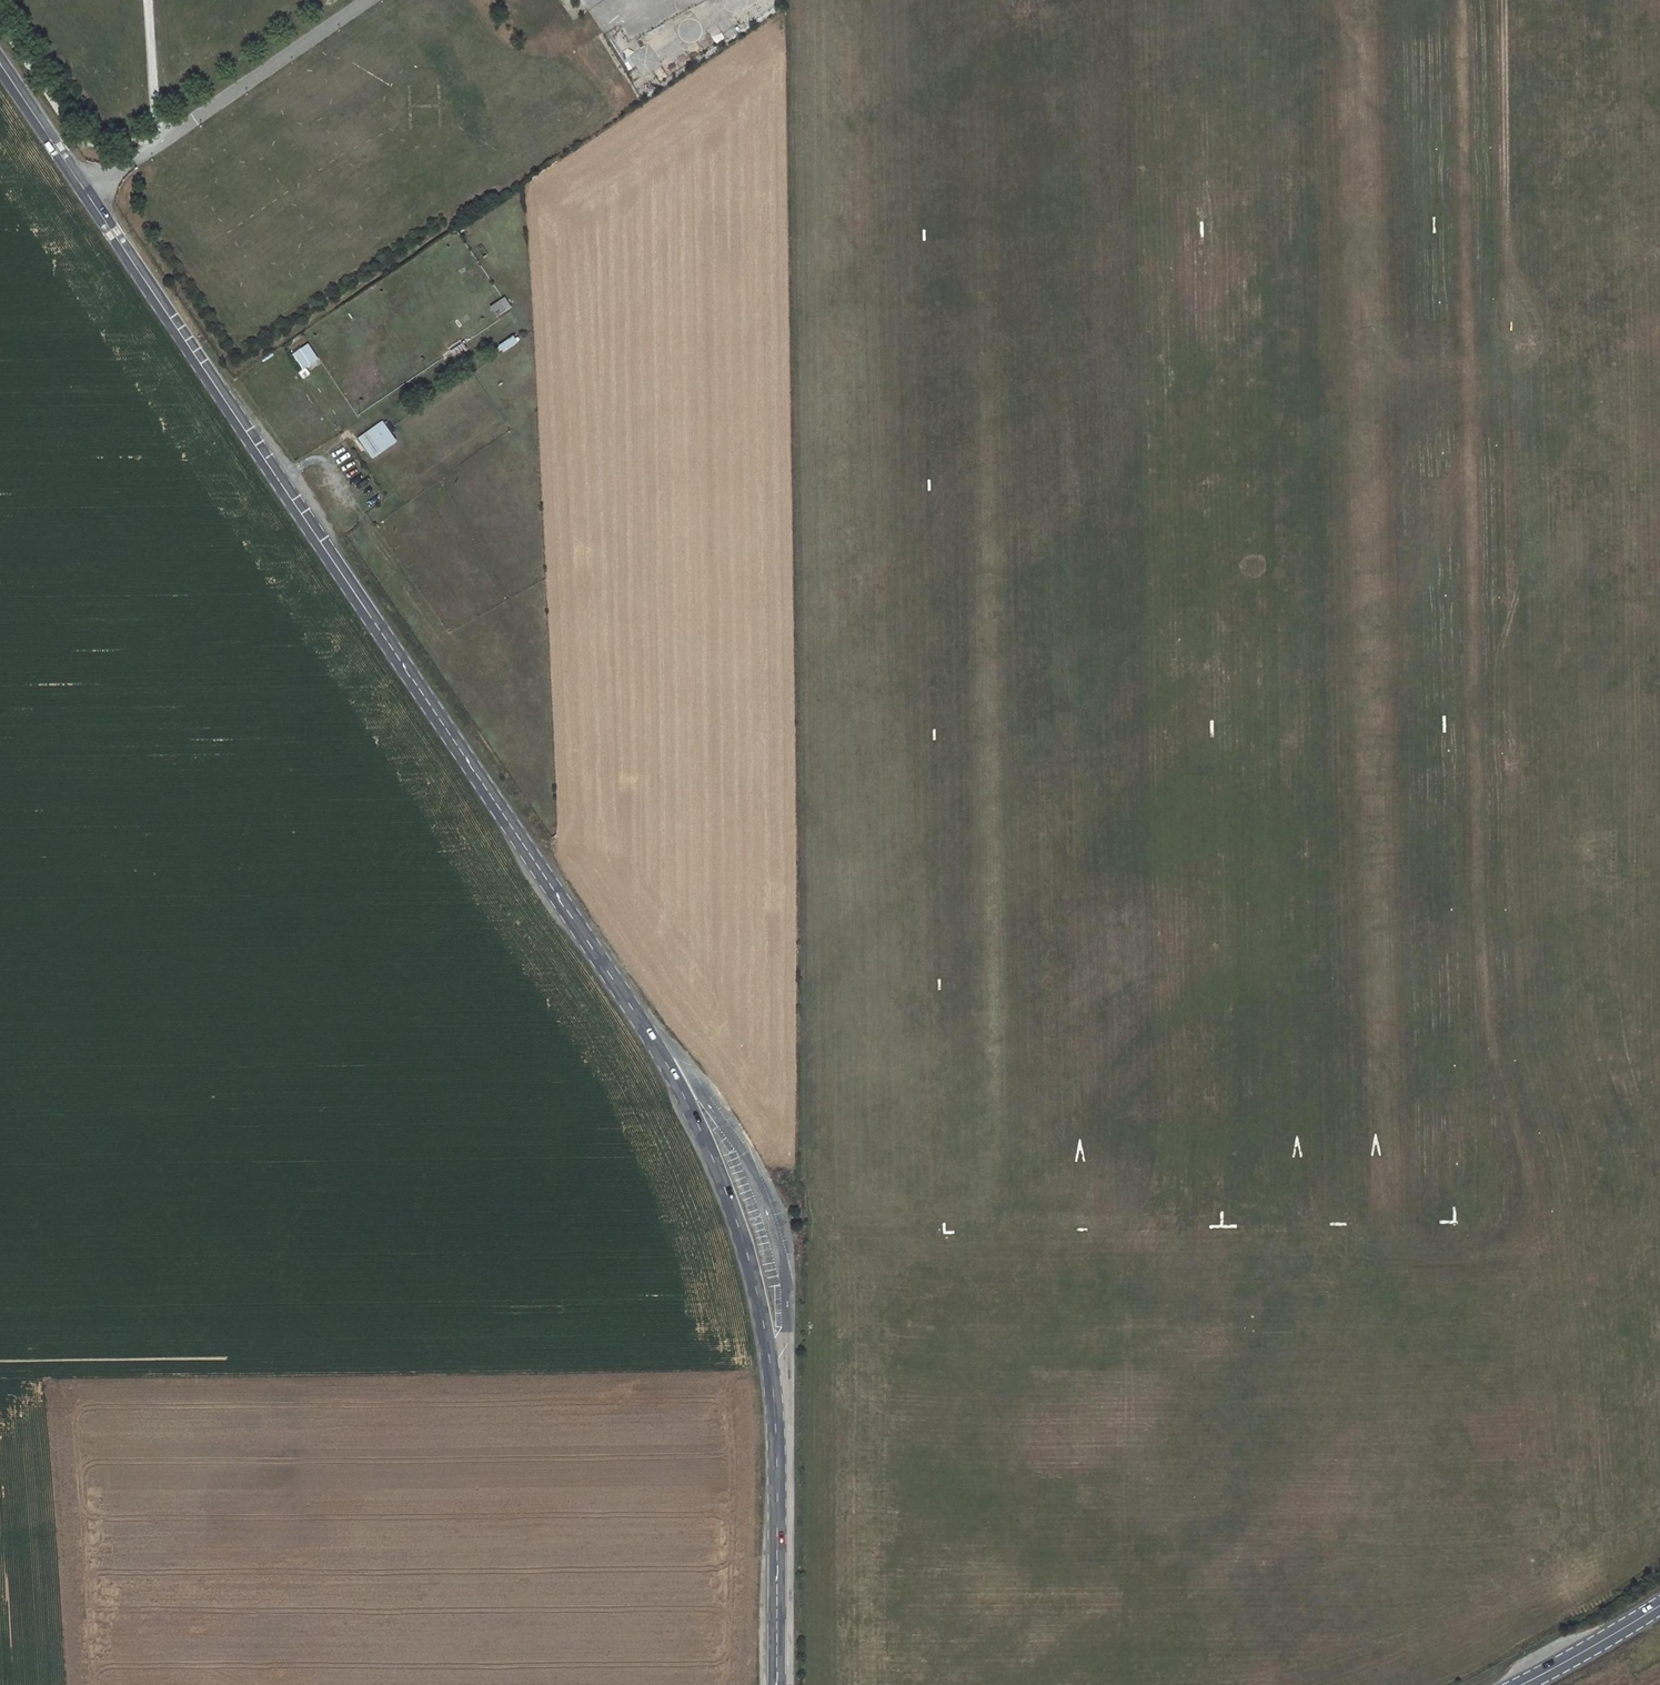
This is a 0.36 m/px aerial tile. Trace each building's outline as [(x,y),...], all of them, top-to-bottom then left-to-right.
[(506,310),(502,304),(492,311),(496,317),(506,310)] [(316,359),(306,346),(291,357),(301,370),(316,359)] [(387,428),(382,422),(359,439),(364,447),(373,459),(397,442),(387,428)]
